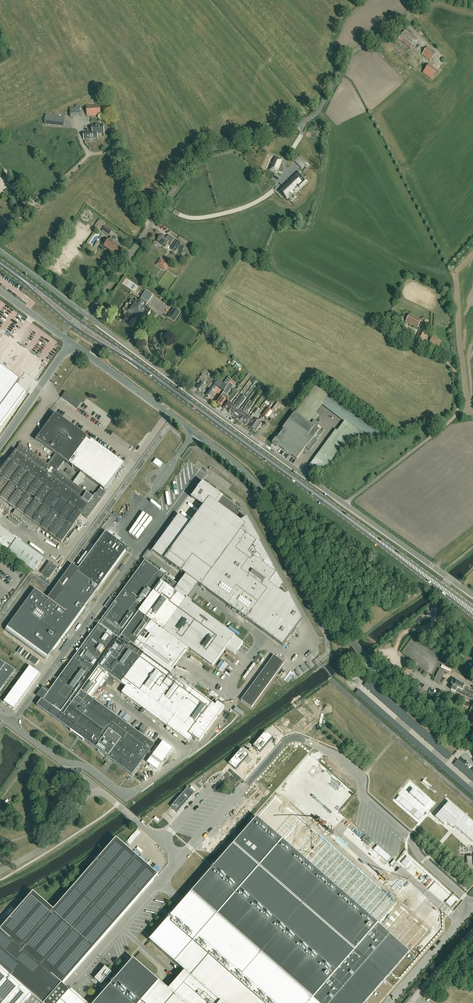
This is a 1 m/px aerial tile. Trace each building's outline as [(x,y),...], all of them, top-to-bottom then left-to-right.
[(411,48),(418,39),(405,29),(398,38),(411,48)] [(431,61),(436,53),(428,47),(422,54),(431,61)] [(399,48),(396,51),(405,59),(408,55),(399,48)] [(432,79),(437,72),(429,65),(423,73),(432,79)] [(100,105),(86,106),(87,116),(101,115),(100,105)] [(70,108),(70,117),(80,116),(79,107),(70,108)] [(46,115),(45,124),(64,126),(65,117),(46,115)] [(92,132),(83,133),(84,140),(90,139),(98,138),(97,134),(104,134),(103,125),(92,126),(92,132)] [(270,170),(274,172),(275,169),(277,170),(281,160),(275,157),(270,170)] [(299,181),(303,177),(298,173),(291,179),(292,181),(284,188),(284,189),(281,192),(288,199),(289,198),(292,201),(296,197),(291,192),(294,190),(295,191),(298,188),(299,189),(299,188),(302,185),(299,181)] [(99,221),(94,228),(98,231),(100,228),(103,230),(102,231),(109,236),(112,230),(105,226),(104,225),(105,223),(100,220),(99,222),(99,221)] [(170,244),(172,241),(174,238),(169,234),(166,238),(161,234),(160,236),(160,235),(159,235),(158,238),(158,239),(157,241),(163,245),(164,244),(166,246),(168,243),(170,244)] [(117,251),(119,248),(116,246),(117,246),(112,242),(114,238),(112,237),(109,240),(105,247),(109,250),(109,251),(111,252),(112,252),(113,252),(115,249),(117,251)] [(176,252),(182,243),(176,240),(170,249),(176,252)] [(142,312),(145,314),(147,316),(151,310),(145,306),(147,304),(146,303),(147,302),(148,302),(153,295),(146,290),(139,302),(137,300),(135,302),(131,300),(129,303),(134,307),(132,311),(140,316),(142,312)] [(180,313),(174,309),(168,317),(175,322),(180,313)] [(406,322),(418,328),(422,320),(410,314),(406,322)] [(420,329),(415,341),(422,344),(427,332),(420,329)] [(439,349),(442,341),(432,337),(429,345),(439,349)] [(16,386),(19,382),(0,368),(0,407),(16,386)] [(204,384),(208,378),(203,374),(197,382),(200,385),(197,389),(199,390),(199,391),(200,392),(201,392),(203,393),(205,391),(203,389),(206,386),(204,384)] [(224,384),(220,388),(223,391),(232,379),(228,377),(224,384)] [(221,396),(216,402),(222,406),(226,400),(229,397),(227,395),(234,386),(230,383),(224,390),(225,391),(221,396)] [(215,393),(213,391),(216,386),(215,384),(206,396),(208,397),(208,398),(209,399),(210,398),(210,399),(215,393)] [(238,392),(236,390),(224,408),(228,411),(230,408),(229,408),(232,404),(230,403),(233,399),(238,392)] [(66,392),(61,398),(77,409),(81,404),(66,392)] [(230,408),(228,411),(232,414),(236,408),(244,397),(244,396),(242,395),(234,406),(232,405),(232,404),(229,408),(230,408)] [(232,414),(236,417),(238,414),(237,413),(240,410),(238,409),(241,404),(241,405),(246,399),(244,397),(236,408),(232,414)] [(250,401),(242,412),(240,410),(237,413),(238,414),(236,417),(240,420),(244,414),(253,403),(252,402),(252,403),(250,401)] [(270,410),(273,412),(274,410),(279,404),(277,402),(270,410)] [(253,403),(244,414),(240,420),(243,422),(245,419),(246,420),(249,417),(247,416),(249,412),(248,411),(254,403),(253,403)] [(295,412),(294,414),(292,416),(291,418),(283,429),(272,443),(277,447),(278,446),(297,460),(305,448),(309,451),(314,445),(311,442),(313,439),(317,441),(325,430),(314,422),(319,415),(316,413),(309,423),(295,412)] [(245,419),(243,422),(248,425),(255,415),(253,413),(250,418),(249,417),(246,420),(245,419)] [(69,464),(87,440),(54,416),(36,440),(56,454),(51,461),(61,468),(63,465),(62,464),(65,461),(69,464)] [(249,426),(253,429),(258,422),(254,419),(249,426)] [(258,422),(253,429),(256,432),(262,424),(258,422)] [(72,484),(77,487),(85,476),(101,488),(100,489),(104,491),(104,490),(105,491),(123,466),(90,442),(87,440),(69,464),(81,473),(72,484)] [(61,543),(71,529),(82,515),(88,519),(102,500),(107,494),(104,491),(100,489),(93,499),(81,490),(77,487),(72,484),(69,481),(70,480),(63,475),(62,476),(57,472),(59,468),(60,469),(61,468),(51,461),(47,465),(20,445),(16,451),(15,451),(12,454),(14,455),(11,458),(8,462),(0,473),(0,508),(4,502),(16,511),(13,515),(21,521),(37,533),(40,529),(61,543)] [(153,463),(159,467),(162,463),(156,459),(153,463)] [(190,461),(183,470),(188,474),(195,464),(190,461)] [(179,484),(187,475),(183,471),(175,481),(177,482),(179,484)] [(172,495),(179,485),(175,482),(167,492),(172,495)] [(202,483),(192,497),(191,498),(192,498),(204,506),(191,524),(180,515),(179,514),(152,552),(152,553),(153,552),(283,647),(302,620),(288,594),(285,596),(269,584),(276,574),(273,572),(274,570),(275,572),(276,572),(247,519),(241,522),(236,518),(241,511),(202,483)] [(159,503),(164,506),(171,496),(167,493),(159,503)] [(135,534),(142,524),(138,520),(131,531),(135,534)] [(16,538),(0,527),(0,549),(5,553),(8,549),(16,538)] [(46,659),(50,654),(56,646),(55,646),(59,640),(60,641),(100,586),(98,584),(99,583),(100,583),(101,583),(102,583),(103,582),(128,548),(107,533),(107,532),(106,532),(105,533),(79,568),(78,570),(72,566),(48,599),(35,590),(36,590),(7,630),(46,659)] [(26,546),(17,539),(7,552),(16,559),(26,546)] [(140,567),(94,631),(50,691),(44,687),(37,696),(42,700),(37,706),(140,781),(148,770),(154,774),(168,755),(142,736),(144,733),(141,731),(139,734),(91,698),(108,674),(126,687),(122,693),(143,709),(141,713),(143,714),(145,711),(167,727),(166,729),(169,731),(171,729),(189,742),(193,736),(200,741),(224,707),(216,702),(214,704),(216,705),(216,706),(170,673),(188,649),(213,667),(226,649),(235,655),(243,643),(235,637),(235,636),(190,604),(191,603),(192,603),(186,599),(187,600),(186,601),(174,592),(178,585),(146,562),(145,561),(140,567)] [(286,575),(289,573),(284,563),(281,565),(286,575)] [(42,574),(48,578),(56,567),(50,564),(42,574)] [(114,600),(111,598),(104,607),(108,609),(114,600)] [(444,614),(444,613),(443,613),(442,613),(434,606),(431,609),(437,614),(434,618),(437,620),(442,615),(443,615),(444,615),(444,614)] [(242,699),(241,700),(252,708),(254,705),(254,704),(282,666),(284,663),(274,655),(273,657),(242,699)] [(39,660),(33,656),(29,661),(35,666),(39,660)] [(15,671),(15,670),(6,663),(5,664),(0,660),(0,691),(15,671)] [(404,679),(411,669),(406,665),(399,675),(404,679)] [(440,669),(433,681),(438,684),(445,671),(440,669)] [(368,681),(364,686),(448,761),(453,756),(368,681)] [(455,682),(453,681),(451,685),(453,686),(451,690),(472,701),(472,692),(469,690),(465,688),(466,686),(456,681),(455,682)] [(359,690),(355,694),(472,798),(472,791),(359,690)] [(234,711),(239,715),(240,715),(242,716),(244,713),(236,707),(234,711)] [(123,718),(130,722),(133,718),(126,713),(123,718)] [(253,746),(258,750),(259,751),(261,753),(273,738),(266,732),(253,746)] [(229,764),(236,770),(249,756),(247,754),(246,753),(241,749),(229,764)] [(458,760),(453,766),(472,783),(472,774),(458,760)] [(188,788),(171,807),(177,812),(194,793),(188,788)] [(446,823),(451,827),(453,825),(472,842),(472,823),(449,802),(435,817),(444,825),(446,823)] [(402,839),(365,808),(358,817),(395,847),(402,839)] [(167,921),(150,941),(185,972),(169,990),(134,959),(95,1002),(365,1002),(411,952),(253,818),(167,921)] [(59,1002),(62,1000),(62,999),(63,999),(69,992),(68,991),(69,991),(62,985),(158,875),(116,839),(54,910),(33,893),(0,930),(0,967),(19,984),(31,995),(41,1002),(58,1002),(59,1002)] [(0,967),(0,1002),(24,1002),(31,995),(19,984),(0,967)] [(103,982),(104,981),(112,972),(105,967),(95,979),(99,983),(101,984),(103,982)] [(72,989),(70,991),(69,991),(68,991),(69,992),(63,999),(62,999),(62,1000),(59,1002),(88,1002),(72,989)]
